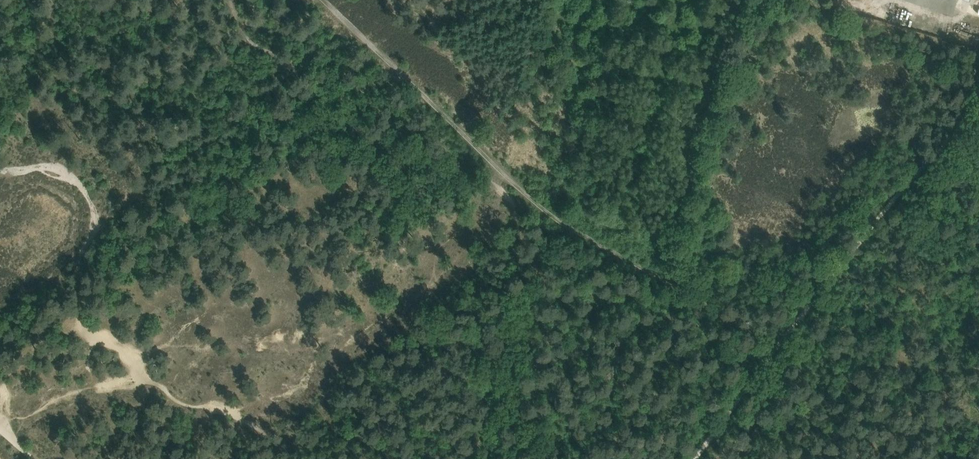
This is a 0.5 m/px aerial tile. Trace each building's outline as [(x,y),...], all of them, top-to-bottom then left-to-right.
[(978,22),(978,16),(972,13),(970,18),(978,22)]
